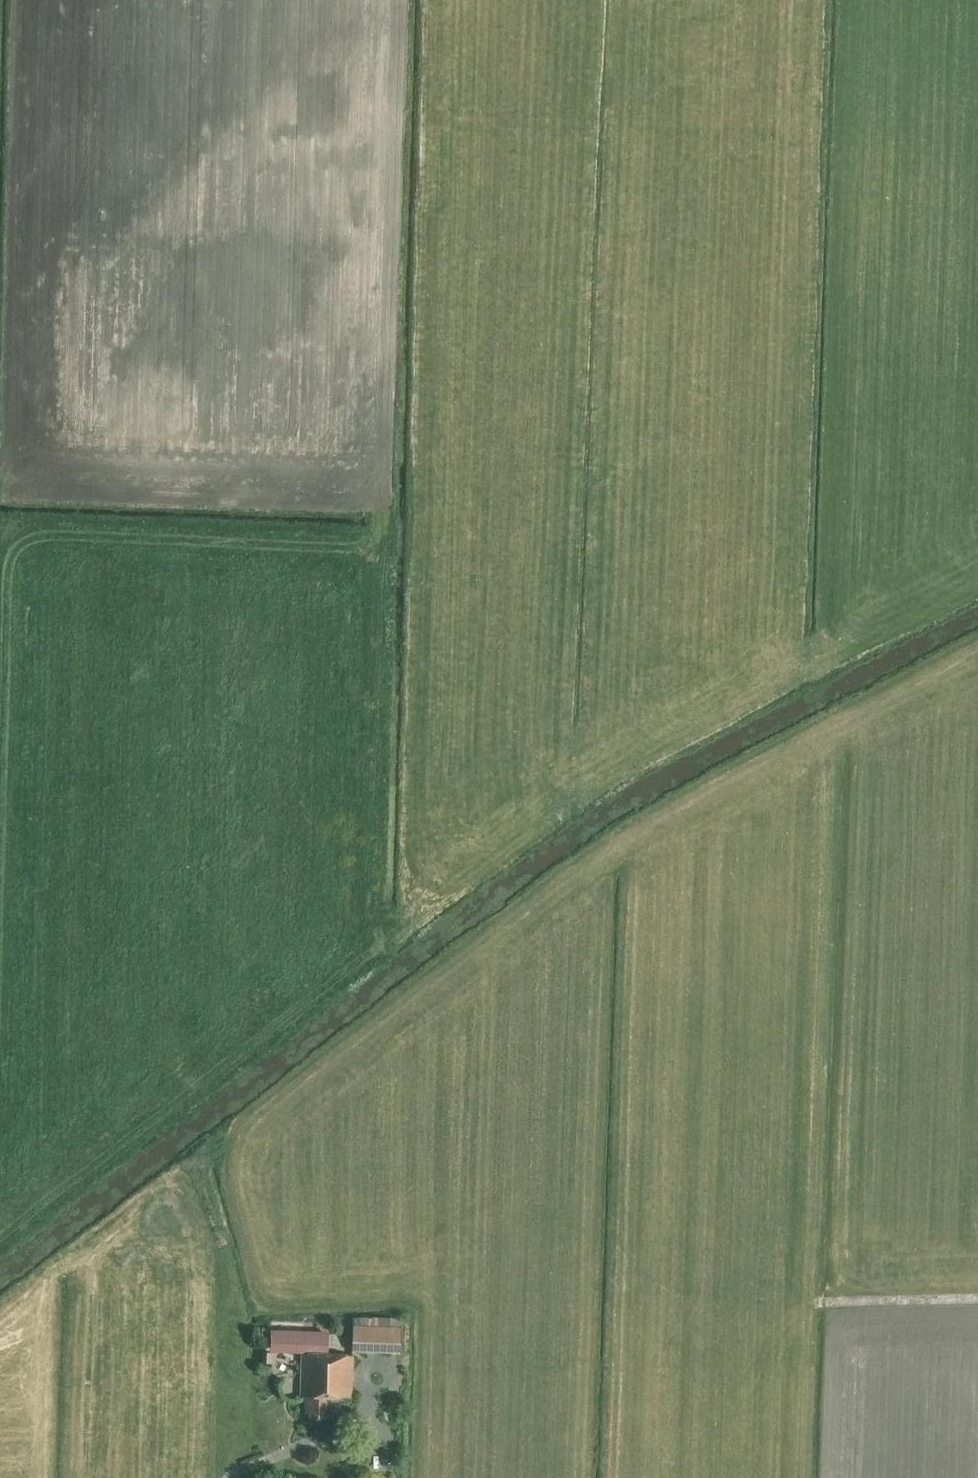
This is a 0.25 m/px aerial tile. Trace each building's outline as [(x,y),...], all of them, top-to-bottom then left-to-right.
[(351,1354),(398,1355),(399,1320),(367,1319),(367,1328),(351,1327),(351,1354)] [(271,1320),(270,1332),(303,1333),(304,1321),(271,1320)] [(303,1351),(303,1333),(270,1332),(270,1350),(303,1351)] [(261,1354),(261,1365),(271,1365),(271,1354),(261,1354)] [(325,1421),(326,1399),(350,1400),(352,1357),(302,1355),(300,1398),(305,1398),(305,1416),(309,1416),(309,1420),(325,1421)]
